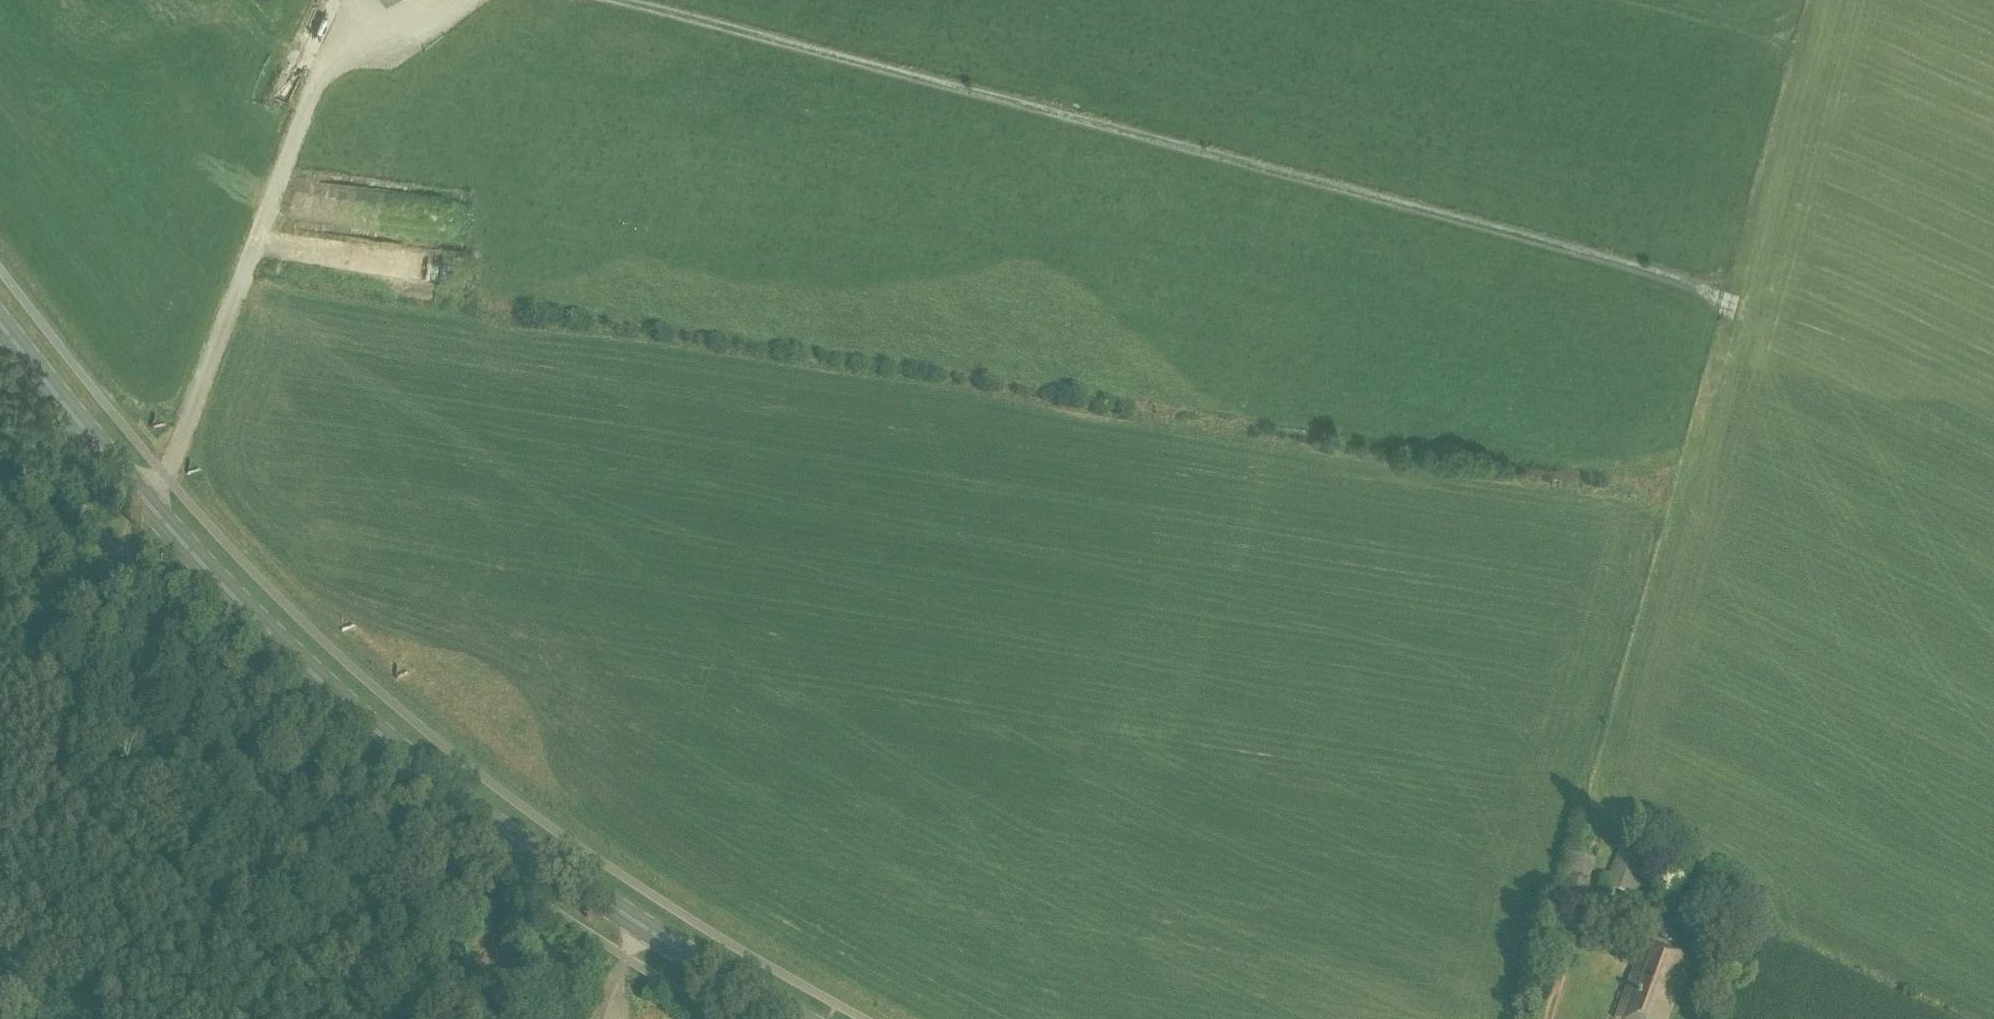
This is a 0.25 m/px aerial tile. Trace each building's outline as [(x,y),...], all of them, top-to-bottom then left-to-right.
[(1604,885),(1636,898),(1650,859),(1619,847),(1604,885)] [(1595,861),(1572,855),(1566,874),(1589,880),(1595,861)] [(1584,902),(1589,882),(1571,878),(1566,898),(1584,902)] [(1620,1018),(1667,1018),(1689,962),(1643,944),(1614,1016),(1620,1018)]
